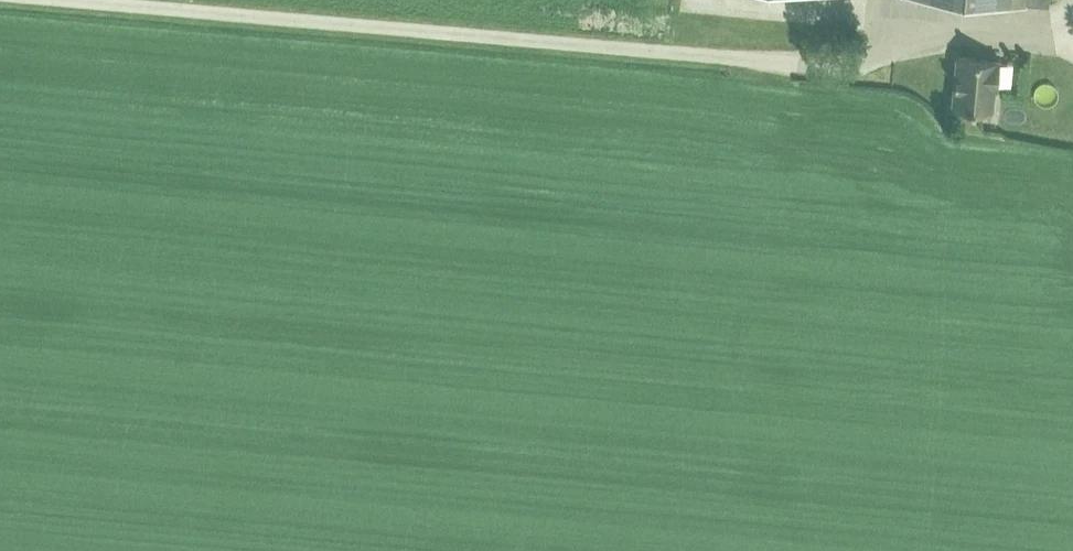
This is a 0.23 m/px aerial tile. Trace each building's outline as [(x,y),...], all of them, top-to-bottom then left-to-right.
[(958,56),(953,107),(992,110),(994,92),(997,92),(1000,60),(958,56)]
